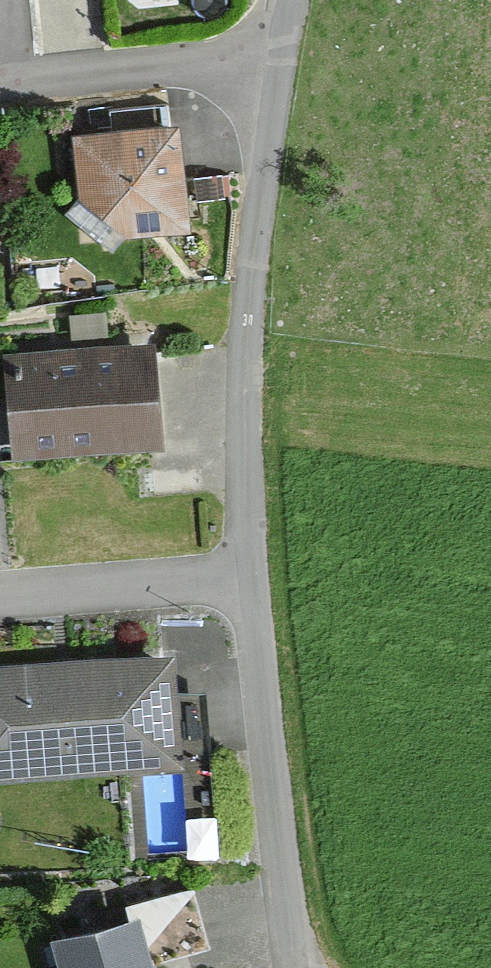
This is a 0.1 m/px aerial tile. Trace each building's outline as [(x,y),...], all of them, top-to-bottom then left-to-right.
[(90,230),(187,217),(173,115),(76,129),(90,230)] [(11,462),(210,448),(202,330),(2,344),(11,462)] [(168,649),(0,664),(0,769),(177,754),(168,649)] [(135,908),(58,929),(69,967),(152,967),(135,908)]
